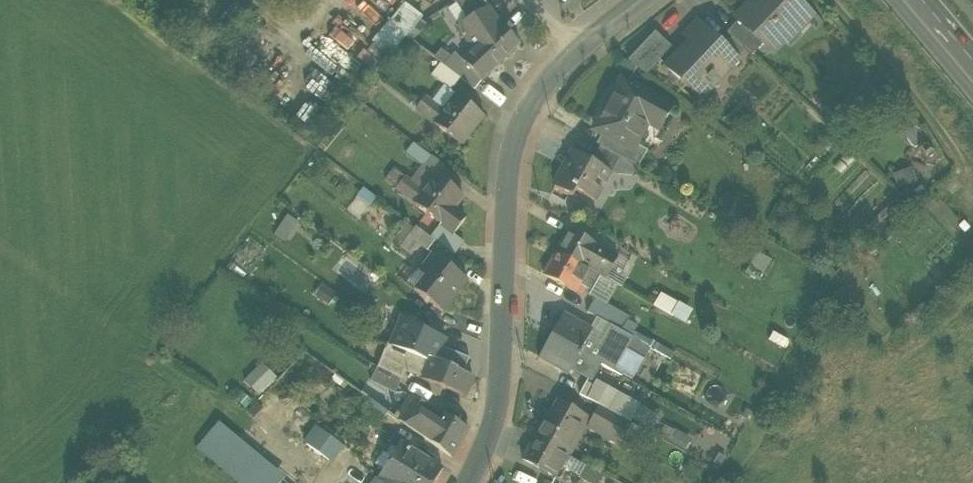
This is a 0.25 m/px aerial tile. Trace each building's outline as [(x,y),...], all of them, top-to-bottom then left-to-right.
[(467,21),(488,7),(483,0),(457,0),(455,1),(456,4),(467,21)] [(762,44),(777,29),(775,27),(781,24),(791,34),(793,35),(812,15),(797,0),(754,0),(736,19),(738,21),(762,44)] [(406,37),(407,37),(421,20),(423,18),(404,3),(388,23),(406,37)] [(447,10),(458,27),(467,21),(456,4),(447,10)] [(466,38),(476,49),(500,26),(488,7),(467,21),(458,27),(466,38)] [(683,83),(702,101),(716,86),(712,83),(737,56),(697,18),(681,36),(687,42),(690,45),(686,50),(683,47),(663,67),(681,85),(683,83)] [(421,20),(407,37),(413,42),(427,25),(421,20)] [(728,32),(753,55),(763,45),(762,44),(738,21),(728,32)] [(406,37),(388,23),(365,51),(384,66),(406,37)] [(762,44),(763,45),(772,54),(791,34),(781,24),(775,27),(777,29),(762,44)] [(501,25),(500,26),(476,49),(463,61),(463,62),(464,63),(482,81),(519,44),(501,25)] [(628,61),(646,74),(672,47),(655,32),(628,61)] [(443,65),(454,73),(464,63),(463,62),(463,61),(455,53),(451,57),(441,49),(440,50),(434,58),(435,58),(441,64),(443,65)] [(464,63),(454,73),(443,65),(441,64),(431,76),(444,85),(450,91),(460,78),(475,89),(482,81),(464,63)] [(606,135),(644,157),(671,108),(622,81),(595,129),(606,135)] [(450,91),(444,85),(431,102),(444,112),(456,96),(450,91)] [(456,96),(444,112),(435,124),(435,125),(461,145),(483,116),(456,96)] [(416,109),(435,124),(444,112),(431,102),(425,98),(416,109)] [(606,135),(600,147),(620,158),(638,168),(644,157),(606,135)] [(405,155),(423,168),(431,157),(414,144),(405,155)] [(611,174),(620,158),(600,147),(592,161),(609,171),(608,173),(611,174)] [(576,191),(589,198),(596,187),(599,189),(608,173),(609,171),(592,161),(574,152),(554,188),(572,198),(576,191)] [(385,181),(396,189),(405,178),(394,169),(385,181)] [(436,176),(424,192),(415,204),(414,205),(444,228),(453,235),(465,219),(453,210),(463,196),(436,176)] [(396,189),(415,204),(424,192),(405,178),(396,189)] [(593,200),(599,189),(596,187),(589,198),(593,200)] [(284,239),(297,221),(286,213),(273,232),(284,239)] [(419,245),(427,251),(428,251),(435,241),(416,227),(408,237),(419,245)] [(435,240),(453,254),(462,242),(453,235),(444,228),(435,240)] [(556,252),(557,252),(600,277),(605,280),(618,257),(569,230),(556,252)] [(400,248),(411,256),(419,245),(408,237),(400,248)] [(756,280),(769,260),(756,251),(743,271),(756,280)] [(592,292),(600,277),(557,252),(544,275),(582,297),(587,289),(592,292)] [(414,291),(442,313),(443,312),(442,311),(466,281),(466,282),(467,281),(434,255),(419,274),(425,278),(415,290),(414,291)] [(684,322),(691,308),(658,292),(651,306),(684,322)] [(318,310),(337,315),(340,302),(321,297),(318,310)] [(587,313),(599,319),(610,326),(621,332),(630,317),(595,298),(587,313)] [(551,336),(580,353),(589,337),(593,330),(564,313),(551,336)] [(419,325),(403,319),(391,347),(426,361),(427,358),(435,361),(441,346),(443,340),(417,329),(419,325)] [(600,343),(603,338),(610,326),(599,319),(593,330),(589,337),(600,343)] [(621,332),(610,326),(603,338),(626,351),(633,339),(621,332)] [(568,375),(570,370),(580,353),(551,336),(538,359),(568,375)] [(601,364),(614,371),(626,351),(603,338),(600,343),(589,337),(580,353),(601,364)] [(633,339),(626,351),(614,371),(631,381),(631,380),(631,381),(650,348),(633,339)] [(463,374),(469,358),(441,346),(435,361),(456,370),(455,371),(463,374)] [(419,377),(420,378),(426,361),(391,347),(386,361),(385,363),(406,371),(419,377)] [(601,364),(580,353),(570,370),(591,382),(601,364)] [(427,358),(426,361),(420,378),(465,396),(472,378),(473,377),(472,377),(463,374),(455,371),(456,370),(435,361),(427,358)] [(381,359),(377,369),(401,380),(406,371),(385,363),(386,361),(381,359)] [(255,364),(243,383),(261,395),(273,375),(255,364)] [(395,394),(401,380),(377,369),(371,382),(395,394)] [(601,407),(630,424),(640,405),(597,381),(594,387),(586,383),(579,395),(601,407)] [(399,422),(426,440),(435,425),(423,417),(429,406),(411,396),(398,416),(397,415),(394,418),(399,422)] [(361,416),(378,428),(388,414),(370,400),(360,415),(361,416)] [(535,438),(568,456),(569,457),(589,420),(559,404),(552,418),(547,415),(535,438)] [(591,424),(621,440),(630,424),(601,407),(591,424)] [(742,418),(749,422),(753,415),(745,411),(742,418)] [(441,413),(435,425),(426,440),(451,458),(468,428),(441,413)] [(618,445),(621,440),(591,424),(589,429),(618,445)] [(662,425),(657,437),(684,450),(690,438),(662,425)] [(239,482),(281,482),(283,481),(217,426),(197,448),(239,482)] [(305,445),(328,461),(339,445),(316,430),(305,445)] [(561,468),(568,456),(535,438),(523,460),(555,478),(561,468)] [(443,470),(400,443),(378,480),(382,482),(435,482),(443,470)] [(573,459),(569,457),(568,456),(561,468),(578,478),(584,467),(572,460),(573,459)] [(588,482),(598,482),(602,477),(584,467),(578,478),(588,482)]
